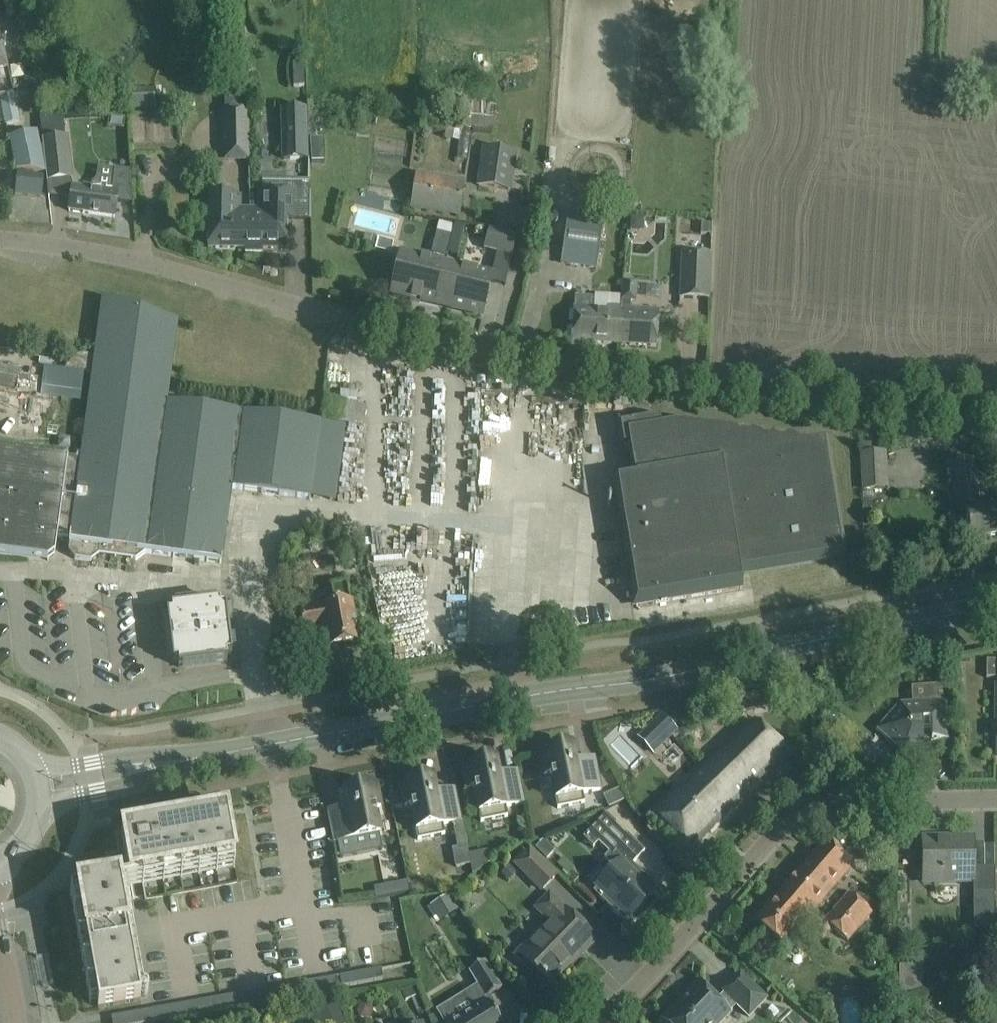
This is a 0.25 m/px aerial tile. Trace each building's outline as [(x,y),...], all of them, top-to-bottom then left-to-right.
[(14,97),(8,71),(7,71),(0,37),(0,100),(14,97)] [(304,63),(293,64),(294,87),(305,86),(304,63)] [(129,90),(130,109),(156,108),(155,88),(129,90)] [(5,127),(21,123),(15,98),(0,101),(0,105),(5,127)] [(308,161),(306,109),(281,110),(282,162),(308,161)] [(248,111),(224,111),(225,141),(248,141),(248,111)] [(127,118),(123,114),(118,114),(114,118),(115,123),(118,127),(123,127),(127,124),(127,118)] [(698,123),(707,134),(714,128),(705,117),(698,123)] [(461,128),(457,159),(467,160),(472,129),(461,128)] [(46,174),(43,148),(40,148),(37,134),(9,139),(15,171),(46,174)] [(74,178),(69,136),(42,139),(43,148),(46,174),(47,181),(74,178)] [(325,139),(310,140),(312,163),(325,162),(325,139)] [(484,148),(479,184),(510,189),(516,153),(484,148)] [(72,192),(69,211),(115,218),(117,201),(130,203),(129,170),(114,169),(111,190),(73,184),(72,192)] [(413,207),(459,214),(464,181),(417,174),(413,207)] [(15,195),(42,198),(44,178),(17,175),(15,195)] [(240,249),(240,248),(240,230),(250,230),(251,208),(241,208),(241,195),(209,192),(208,248),(240,249)] [(240,230),(240,249),(246,249),(245,251),(262,251),(263,249),(285,249),(286,218),(294,218),(294,193),(286,193),(257,192),(257,208),(251,208),(251,230),(240,230)] [(568,214),(561,263),(596,269),(604,220),(568,214)] [(634,217),(634,230),(645,230),(645,217),(634,217)] [(702,234),(712,235),(713,224),(702,223),(702,234)] [(490,228),(488,235),(501,238),(498,250),(512,254),(517,234),(502,231),(490,228)] [(438,229),(432,253),(449,257),(454,234),(452,233),(438,229)] [(366,234),(364,241),(373,244),(375,236),(366,234)] [(498,250),(492,274),(491,278),(505,281),(512,254),(498,250)] [(392,294),(437,305),(447,263),(402,251),(392,294)] [(711,253),(683,252),(681,298),(710,299),(711,253)] [(447,263),(437,305),(482,316),(491,278),(492,274),(447,263)] [(621,306),(617,344),(656,347),(659,309),(630,307),(631,299),(636,295),(637,281),(622,280),(621,306)] [(572,341),(617,344),(621,306),(608,305),(608,309),(594,308),(595,296),(575,295),(572,341)] [(336,500),(345,426),(321,423),(321,420),(167,400),(175,341),(178,322),(103,298),(81,461),(70,539),(69,551),(75,559),(91,561),(99,555),(136,560),(145,553),(221,564),(232,486),(311,497),(336,500)] [(67,352),(66,369),(90,371),(91,354),(67,352)] [(80,401),(84,373),(44,367),(40,396),(80,401)] [(363,422),(366,401),(325,397),(322,417),(363,422)] [(631,478),(614,481),(618,509),(632,590),(635,607),(652,605),(743,590),(740,572),(845,554),(827,441),(678,421),(660,424),(651,418),(623,423),(619,428),(621,442),(626,445),(631,478)] [(70,539),(81,461),(0,450),(0,549),(22,552),(31,545),(49,547),(50,537),(70,539)] [(862,453),(864,488),(887,487),(885,452),(862,453)] [(967,520),(971,540),(996,535),(996,505),(990,506),(985,474),(976,476),(973,460),(949,465),(958,511),(965,509),(967,520)] [(337,605),(301,612),(302,618),(303,621),(302,621),(302,623),(303,622),(305,630),(324,626),(329,648),(343,646),(344,646),(344,647),(345,648),(347,649),(348,649),(350,649),(351,648),(353,648),(354,646),(355,645),(355,643),(358,643),(354,623),(347,584),(333,586),(337,605)] [(167,614),(172,659),(173,663),(178,662),(179,667),(227,661),(227,656),(232,656),(226,607),(221,607),(220,602),(171,608),(172,613),(167,614)] [(987,661),(987,678),(996,678),(996,661),(987,661)] [(929,687),(930,702),(900,704),(876,731),(903,754),(924,753),(923,743),(952,742),(949,685),(929,687)] [(751,695),(728,699),(731,714),(754,710),(751,695)] [(654,813),(692,851),(787,753),(754,721),(654,813)] [(558,809),(585,803),(583,794),(602,790),(596,760),(580,763),(581,764),(576,765),(572,748),(540,755),(544,775),(551,773),(558,809)] [(481,822),(508,817),(506,807),(525,804),(519,773),(504,776),(504,778),(499,779),(495,762),(463,768),(467,788),(474,787),(481,822)] [(402,792),(390,795),(393,809),(405,806),(411,805),(418,840),(445,835),(443,825),(462,822),(456,791),(441,794),(441,796),(436,797),(432,780),(401,786),(402,792)] [(342,809),(327,812),(333,843),(337,842),(340,857),(382,849),(379,834),(374,808),(380,806),(376,786),(344,793),(348,810),(342,811),(342,809)] [(620,789),(604,796),(609,807),(622,801),(625,800),(620,789)] [(226,816),(121,835),(130,882),(235,863),(226,816)] [(627,835),(626,836),(606,816),(584,839),(593,849),(599,843),(609,853),(604,858),(615,870),(593,892),(624,922),(632,914),(643,907),(649,896),(654,891),(653,890),(652,891),(650,889),(650,885),(651,884),(652,883),(633,864),(645,852),(627,835)] [(465,835),(455,837),(458,848),(467,847),(465,835)] [(972,840),(921,841),(921,885),(974,884),(975,931),(996,931),(995,871),(972,872),(972,840)] [(756,921),(771,935),(782,944),(802,921),(823,940),(833,929),(848,942),(872,915),(849,895),(823,925),(811,914),(853,865),(826,841),(756,921)] [(527,850),(513,863),(543,892),(556,878),(527,850)] [(77,887),(98,1008),(141,1001),(119,880),(77,887)] [(407,882),(374,888),(377,899),(409,892),(407,882)] [(450,894),(431,906),(436,914),(455,902),(450,894)] [(583,953),(595,940),(551,898),(537,912),(552,926),(522,957),(517,952),(514,956),(531,973),(534,969),(545,979),(577,947),(583,953)] [(899,968),(899,995),(911,995),(923,990),(923,956),(911,956),(911,968),(899,968)] [(483,1005),(455,1022),(500,1022),(491,1008),(495,1006),(489,997),(501,989),(485,962),(469,972),(478,986),(473,989),(483,1005)] [(344,976),(340,976),(342,987),(383,979),(382,969),(351,975),(344,976)] [(737,1006),(750,1018),(768,1000),(740,974),(723,992),(727,996),(720,1004),(698,982),(662,1019),(666,1022),(723,1022),(731,1014),(730,1013),(737,1006)] [(338,989),(336,977),(329,979),(331,991),(338,989)] [(331,991),(329,979),(321,980),(324,992),(331,991)] [(324,992),(321,980),(314,981),(316,993),(324,992)] [(316,993),(314,981),(307,982),(309,995),(316,993)] [(309,995),(307,982),(299,984),(301,996),(309,995)] [(301,996),(299,984),(292,985),(294,997),(301,996)] [(294,997),(292,985),(284,986),(287,999),(294,997)] [(401,990),(404,995),(406,1001),(413,998),(418,1012),(423,1009),(414,985),(401,990)] [(287,999),(284,986),(277,988),(279,1000),(287,999)] [(279,1000),(277,988),(269,989),(272,1001),(279,1000)] [(272,1001),(269,989),(262,990),(264,1003),(272,1001)] [(264,1003),(262,990),(255,992),(257,1004),(264,1003)] [(257,1004),(255,992),(247,993),(250,1005),(257,1004)] [(250,1005),(247,993),(240,994),(242,1007),(250,1005)] [(242,1007),(240,994),(232,996),(235,1008),(242,1007)] [(235,1008),(232,996),(225,997),(227,1009),(235,1008)] [(227,1009),(225,997),(202,1001),(205,1013),(227,1009)] [(205,1013),(202,1001),(180,1005),(182,1017),(205,1013)] [(313,1022),(345,1022),(335,1002),(309,1014),(313,1022)] [(373,1016),(374,1010),(371,1005),(365,1003),(359,1005),(358,1012),(360,1017),(367,1019),(373,1016)] [(182,1017),(180,1005),(157,1009),(159,1021),(182,1017)] [(781,1011),(774,1005),(768,1011),(775,1017),(781,1011)] [(157,1009),(134,1013),(136,1022),(151,1022),(159,1021),(157,1009)] [(134,1013),(112,1017),(113,1022),(136,1022),(134,1013)]
